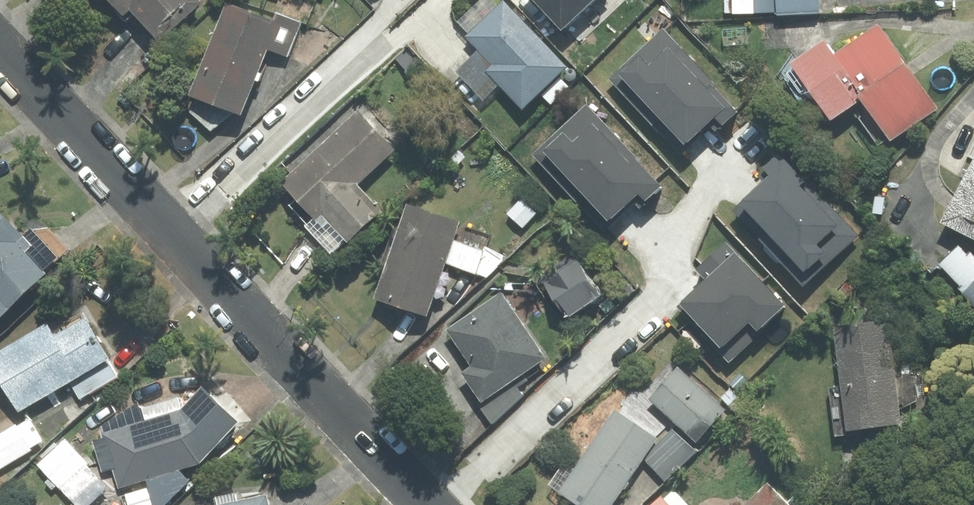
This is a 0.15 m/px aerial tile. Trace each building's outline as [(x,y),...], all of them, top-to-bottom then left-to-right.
[(126,21),(133,14),(159,42),(202,3),(199,0),(107,0),(126,21)] [(503,0),(502,0),(499,2),(497,0),(480,0),(457,21),(470,34),(468,36),(479,48),(495,65),(489,71),(500,83),(522,106),(565,66),(503,0)] [(561,29),(593,0),(534,0),(561,29)] [(733,13),(774,12),(774,0),(733,0),(733,13)] [(778,14),(819,12),(819,0),(777,0),(778,14)] [(273,21),(226,2),(189,95),(240,115),(266,49),(287,57),(300,24),(275,15),(273,21)] [(936,108),(877,25),(835,55),(824,40),(792,63),(831,119),(861,97),(891,139),(936,108)] [(737,112),(663,30),(608,78),(653,127),(661,120),(683,144),(714,116),(722,125),(737,112)] [(495,65),(479,48),(456,71),(483,99),(500,83),(489,71),(495,65)] [(659,186),(586,106),(532,155),(575,202),(583,195),(607,221),(638,193),(644,199),(659,186)] [(290,205),(334,253),(380,211),(355,184),(394,149),(359,111),(281,181),(297,199),(290,205)] [(968,156),(973,159),(941,221),(973,238),(973,144),(968,156)] [(857,235),(781,153),(758,174),(764,181),(732,210),(803,285),(857,235)] [(520,199),(507,213),(523,228),(536,213),(520,199)] [(452,238),(457,223),(407,206),(376,299),(426,315),(443,262),(487,276),(505,256),(452,238)] [(45,273),(42,269),(65,247),(47,228),(23,235),(0,210),(0,316),(45,273)] [(787,306),(726,243),(698,269),(707,279),(678,307),(730,361),(787,306)] [(961,243),(939,263),(961,286),(958,289),(973,305),(973,257),(961,243)] [(577,261),(543,283),(566,317),(599,296),(577,261)] [(462,373),(481,401),(523,373),(544,358),(501,293),(447,329),(472,367),(462,373)] [(0,351),(0,380),(18,411),(69,382),(108,359),(85,319),(54,336),(47,325),(0,351)] [(889,321),(833,327),(840,386),(829,388),(834,436),(847,434),(847,430),(901,424),(889,321)] [(118,376),(108,359),(69,382),(79,399),(118,376)] [(678,367),(649,399),(696,441),(725,409),(678,367)] [(527,380),(523,373),(481,401),(478,403),(492,423),(521,394),(516,388),(527,380)] [(201,388),(183,406),(180,397),(140,409),(138,403),(102,426),(104,438),(94,442),(103,471),(112,469),(118,489),(144,480),(146,487),(125,494),(128,504),(163,504),(187,481),(178,472),(198,463),(237,422),(201,388)] [(614,410),(574,470),(564,463),(549,485),(579,504),(611,504),(642,459),(647,452),(656,438),(614,410)] [(28,418),(0,434),(0,468),(31,450),(30,448),(42,440),(28,418)] [(642,459),(664,482),(695,451),(671,428),(647,452),(642,459)] [(38,465),(75,504),(88,504),(107,487),(64,441),(38,465)] [(767,484),(746,504),(787,504),(767,484)] [(266,495),(243,500),(241,491),(215,497),(217,504),(269,504),(266,495)] [(673,492),(663,501),(659,497),(651,504),(685,504),(673,492)]
